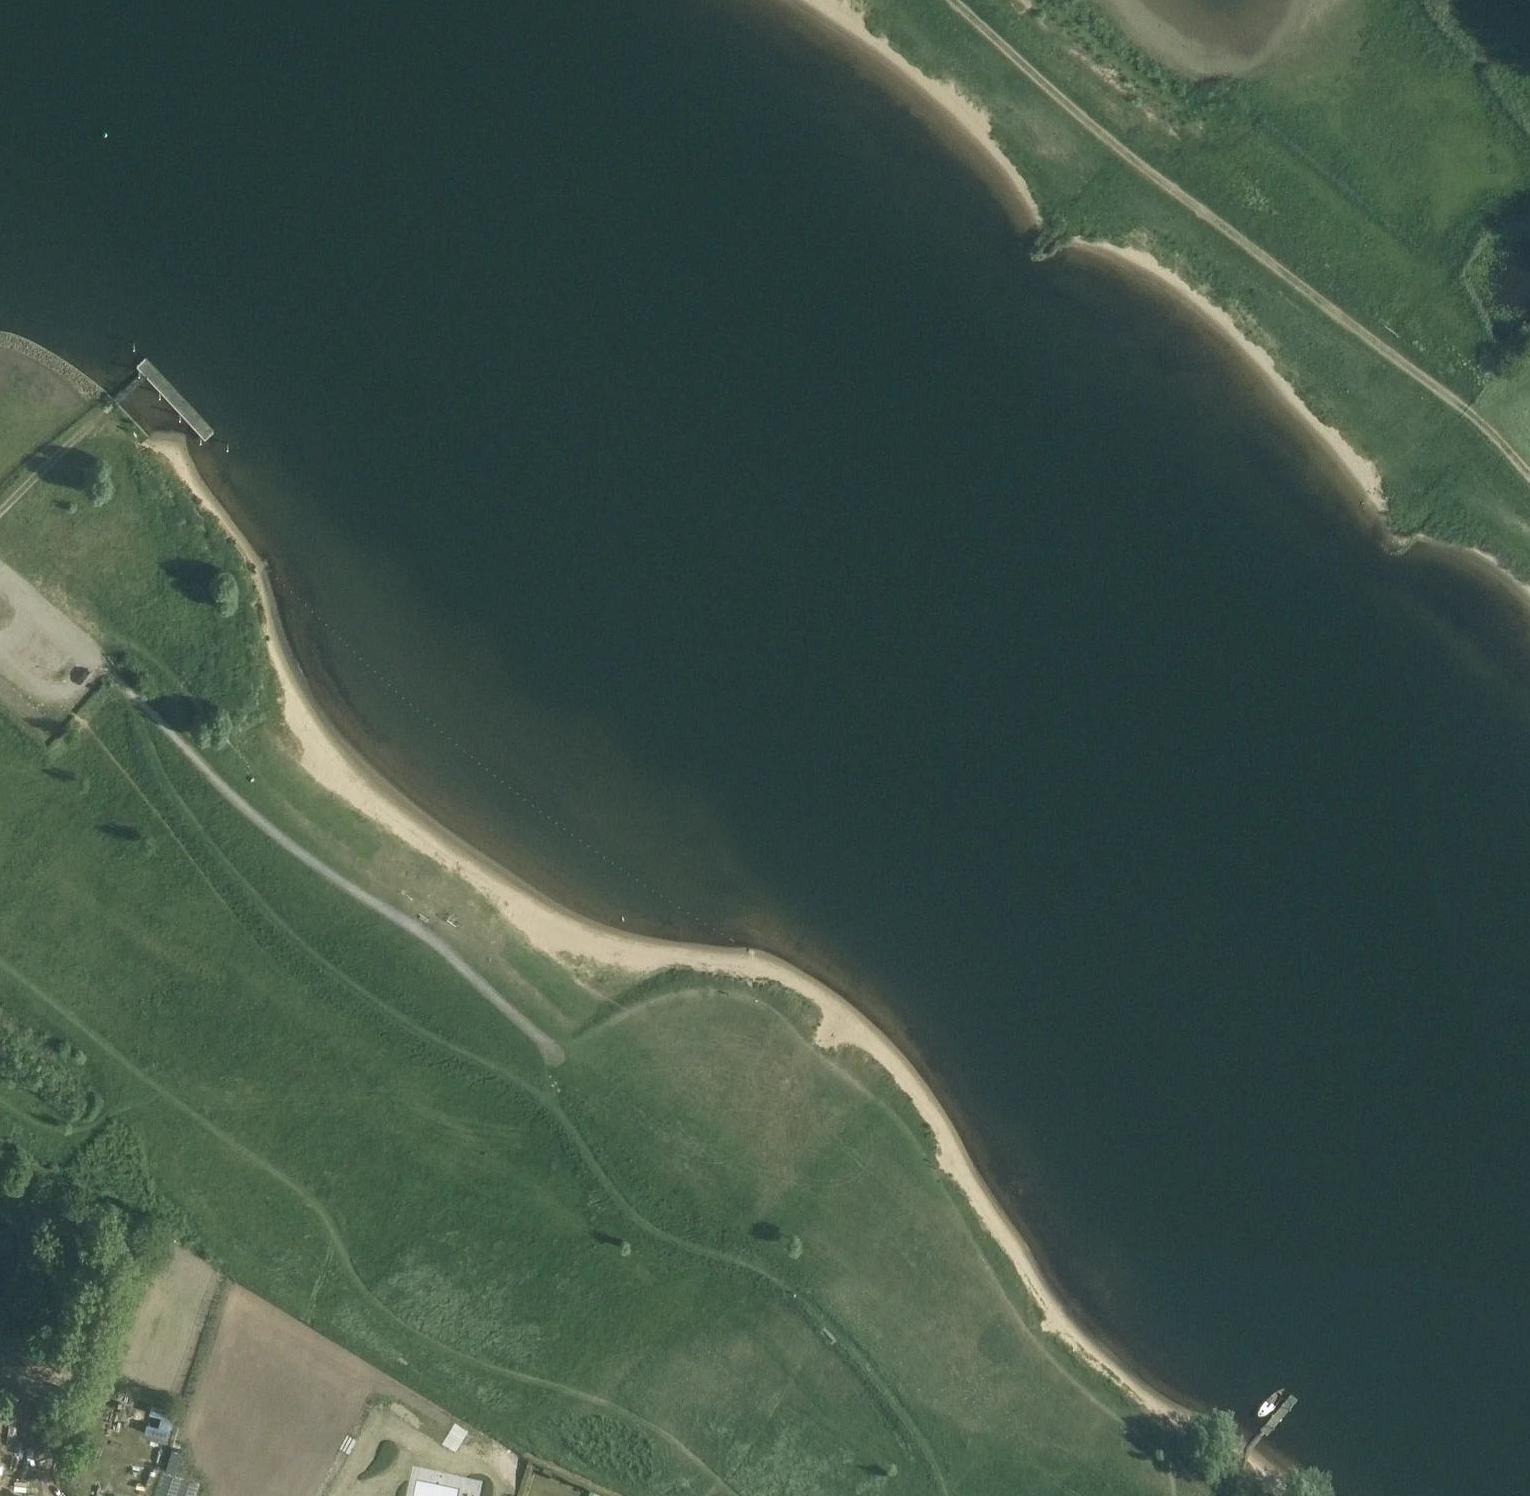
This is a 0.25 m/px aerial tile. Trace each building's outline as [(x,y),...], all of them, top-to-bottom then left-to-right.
[(82,1319),(60,1391),(32,1383),(29,1392),(75,1406),(77,1398),(81,1399),(90,1370),(78,1367),(91,1321),(82,1319)]
